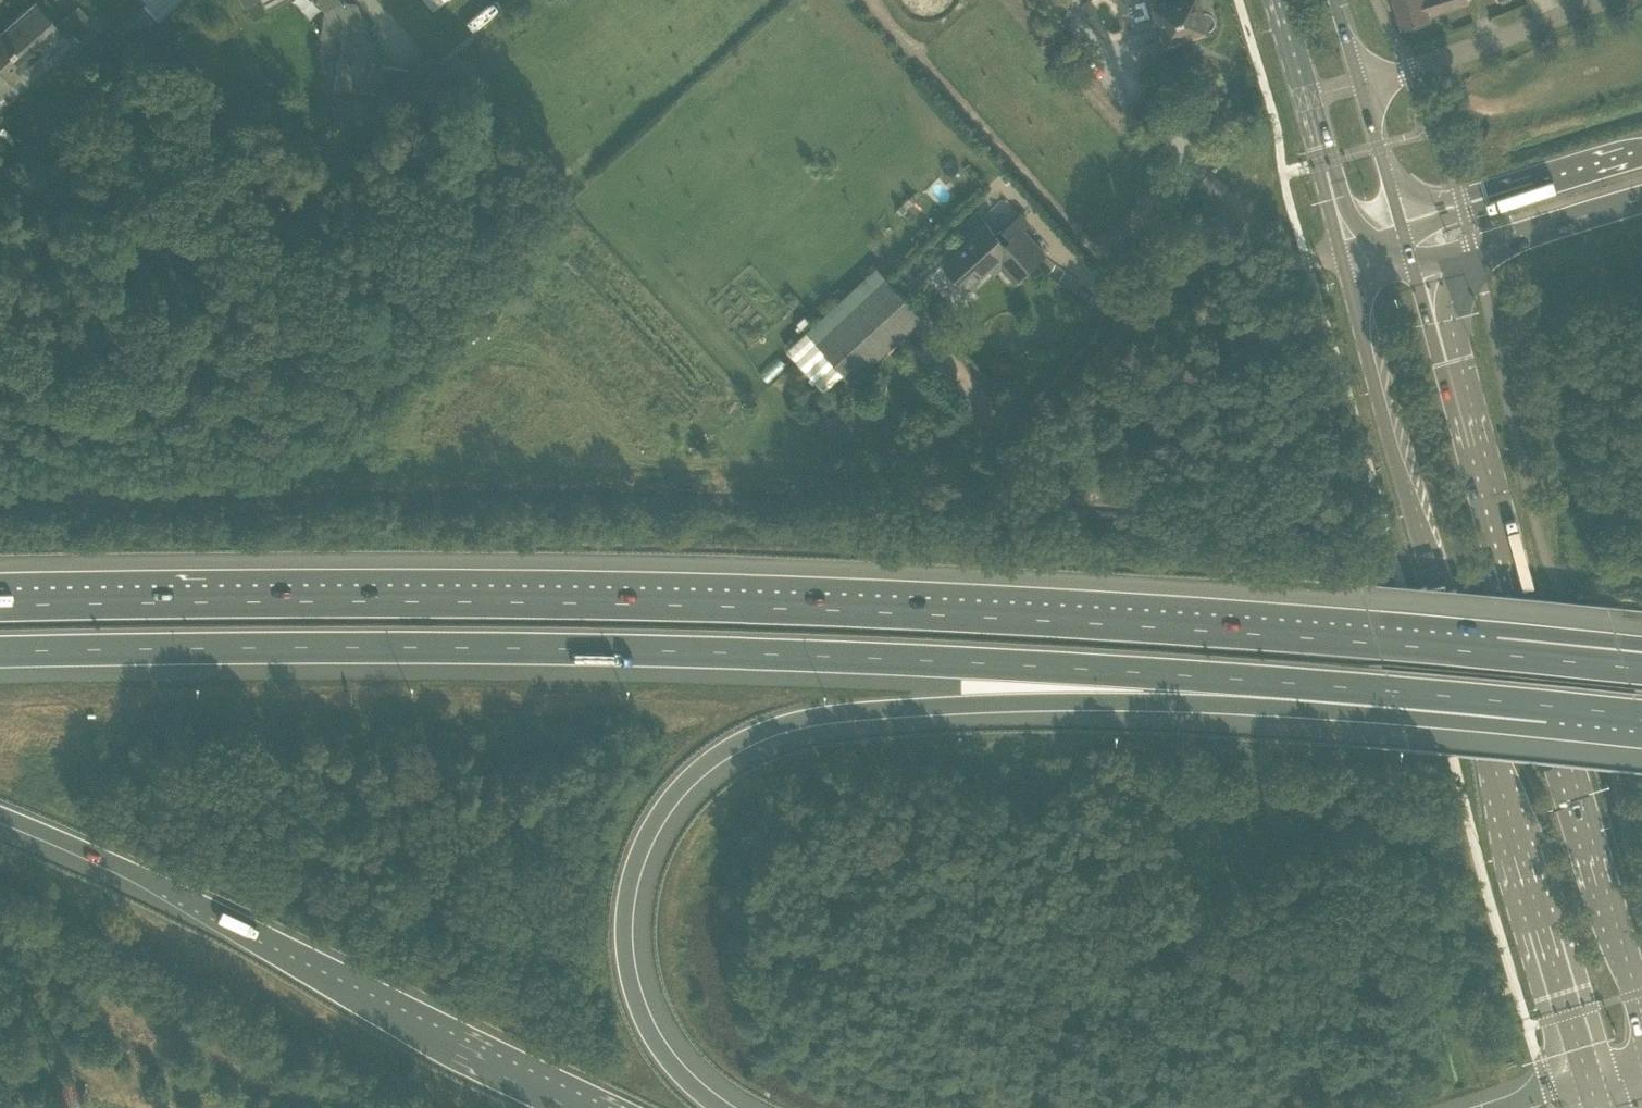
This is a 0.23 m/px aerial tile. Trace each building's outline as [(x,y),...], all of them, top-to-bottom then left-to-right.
[(340,38),(372,42),(357,3),(346,1),(345,0),(313,0),(323,10),(319,35),(340,38)] [(1152,3),(1164,44),(1166,43),(1169,52),(1191,46),(1188,35),(1210,28),(1211,28),(1213,27),(1214,25),(1215,23),(1216,22),(1216,20),(1216,19),(1216,17),(1216,16),(1215,14),(1215,13),(1214,12),(1212,11),(1211,10),(1210,9),(1207,9),(1206,9),(1204,9),(1203,10),(1200,0),(1165,0),(1152,3)] [(1468,1),(1468,0),(1394,0),(1402,26),(1401,26),(1402,27),(1403,27),(1431,18),(1430,13),(1468,1)] [(12,83),(42,57),(45,60),(66,42),(63,39),(73,30),(81,40),(97,26),(78,5),(54,24),(35,3),(12,23),(15,27),(8,34),(7,33),(0,40),(0,69),(12,83)] [(141,33),(132,23),(120,33),(129,44),(141,33)] [(337,59),(337,60),(333,88),(404,97),(407,69),(381,65),(337,59)] [(968,239),(942,263),(967,290),(990,269),(997,263),(1002,268),(1016,283),(1034,266),(1048,252),(1026,228),(1033,222),(1022,211),(1006,226),(1004,224),(997,231),(980,212),(960,231),(967,238),(968,239)] [(878,266),(787,349),(796,358),(825,390),(845,373),(853,381),(901,337),(924,316),(887,276),(878,266)]
